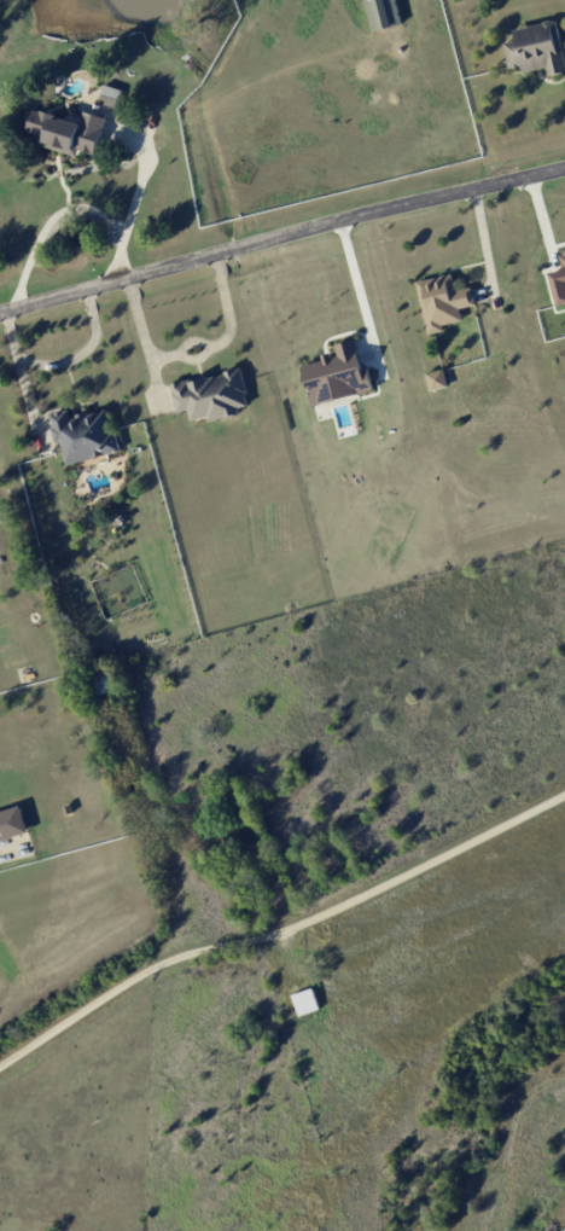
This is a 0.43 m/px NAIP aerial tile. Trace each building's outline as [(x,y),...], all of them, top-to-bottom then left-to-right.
[(373,29),(403,25),(399,0),(369,0),(373,29)] [(557,19),(516,28),(518,39),(505,42),(510,67),(524,64),(526,71),(549,66),(551,75),(564,72),(564,59),(557,19)] [(123,87),(106,84),(103,100),(120,103),(123,87)] [(47,146),(77,154),(79,149),(99,154),(108,117),(85,111),(83,121),(36,109),(30,131),(49,136),(47,146)] [(564,304),(564,269),(553,271),(560,305),(564,304)] [(418,280),(429,333),(447,330),(445,323),(464,320),(461,307),(475,305),(471,287),(458,290),(454,273),(418,280)] [(373,392),(361,338),(337,343),(339,354),(306,361),(315,404),(373,392)] [(174,384),(180,412),(191,409),(194,422),(252,408),(243,368),(174,384)] [(429,371),(431,389),(449,387),(447,368),(429,371)] [(66,465),(121,451),(110,408),(73,417),(71,409),(52,413),(66,465)] [(31,832),(23,805),(0,812),(0,841),(31,832)] [(292,994),(299,1016),(321,1009),(315,987),(292,994)]
